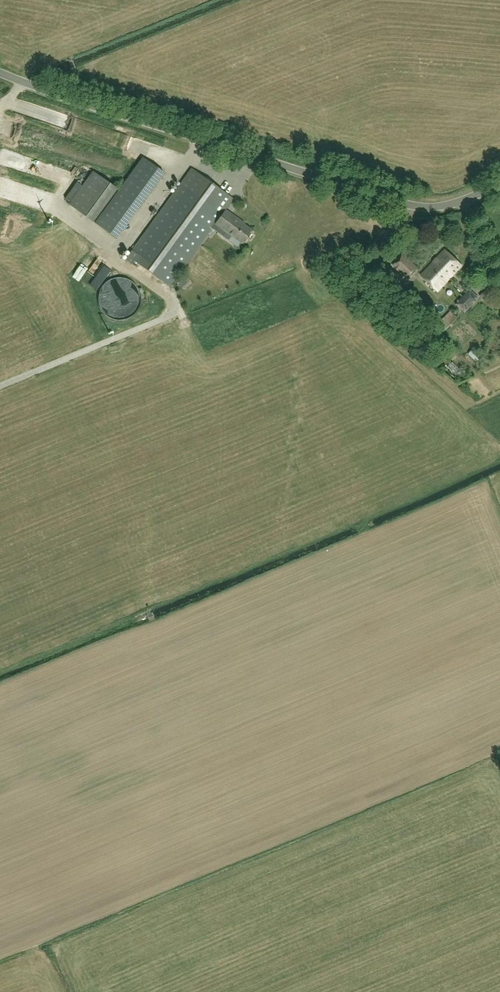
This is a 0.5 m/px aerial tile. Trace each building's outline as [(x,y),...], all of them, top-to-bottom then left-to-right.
[(13,112),(26,115),(30,104),(17,100),(13,112)] [(164,174),(144,159),(96,224),(118,239),(164,174)] [(180,184),(132,251),(126,260),(132,265),(134,262),(170,287),(213,227),(221,216),(233,198),(191,168),(180,184)] [(93,171),(69,204),(93,221),(117,189),(93,171)] [(65,199),(70,202),(82,186),(77,182),(65,199)] [(231,223),(221,216),(213,227),(229,239),(232,234),(242,241),(252,228),(243,222),(243,221),(236,215),(231,223)] [(91,233),(87,238),(97,246),(101,241),(91,233)] [(445,249),(433,262),(421,275),(438,290),(462,265),(445,249)] [(408,278),(418,267),(402,253),(393,264),(408,278)] [(104,266),(89,287),(96,292),(112,272),(104,266)] [(181,275),(175,280),(181,288),(188,282),(181,275)] [(104,283),(98,312),(122,317),(123,313),(135,315),(138,302),(130,300),(133,283),(118,280),(117,286),(104,283)] [(465,313),(480,297),(470,288),(455,304),(465,313)] [(481,297),(486,301),(490,296),(485,292),(481,297)] [(449,327),(458,317),(451,310),(442,319),(449,327)] [(468,354),(478,363),(483,358),(474,349),(468,354)] [(455,378),(461,372),(453,363),(447,369),(455,378)]
